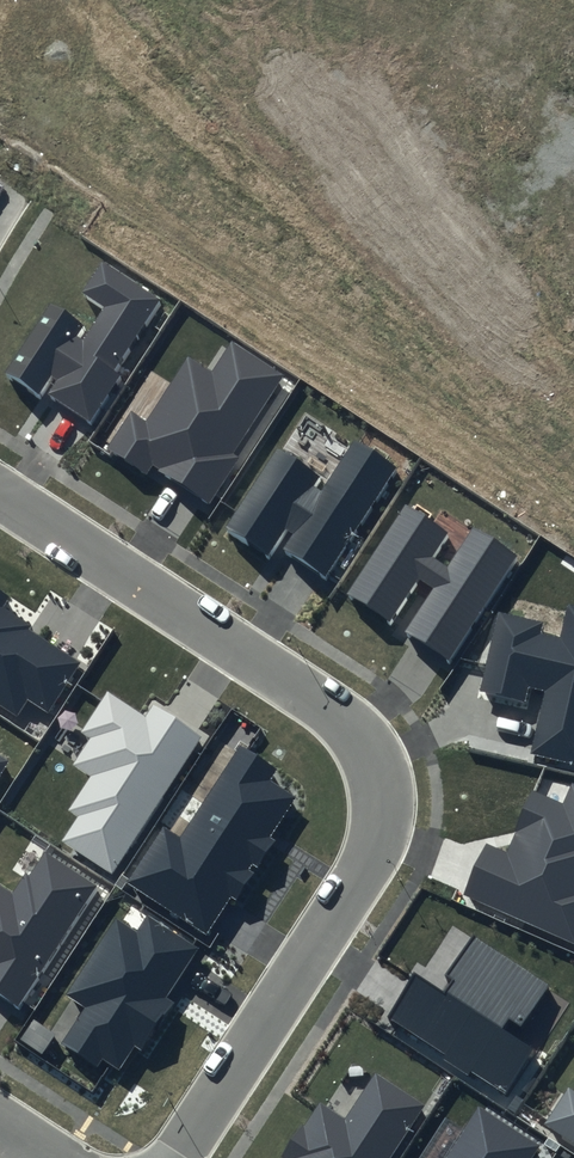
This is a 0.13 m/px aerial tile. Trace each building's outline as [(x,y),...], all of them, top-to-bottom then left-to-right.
[(162,300),(101,261),(80,293),(102,308),(82,339),(76,336),(83,325),(50,303),(4,375),(38,397),(41,392),(91,424),(122,377),(115,373),(162,300)] [(283,376),(230,341),(212,369),(188,353),(145,419),(130,410),(104,449),(145,476),(152,465),(209,502),(237,458),(232,455),(283,376)] [(320,478),(278,450),(226,529),(267,556),(286,528),(294,533),(284,548),(324,575),(394,468),(353,441),(321,490),(315,486),(320,478)] [(447,533),(405,506),(346,595),(391,625),(421,580),(433,589),(405,632),(450,662),(519,558),(472,527),(447,566),(432,556),(447,533)] [(0,592),(0,704),(17,715),(26,701),(45,714),(77,666),(26,632),(30,625),(4,608),(10,598),(0,592)] [(497,612),(479,693),(526,704),(530,687),(545,690),(531,752),(573,762),(573,608),(567,606),(560,637),(540,633),(542,622),(497,612)] [(202,737),(153,705),(144,717),(107,692),(81,732),(91,739),(73,766),(88,776),(66,809),(77,816),(62,840),(112,873),(202,737)] [(276,768),(239,744),(179,835),(162,824),(125,882),(206,934),(231,896),(236,900),(275,841),(269,837),(294,798),(268,780),(276,768)] [(10,762),(0,755),(0,777),(10,762)] [(571,784),(563,803),(531,789),(505,849),(486,841),(462,894),(573,943),(573,785),(571,784)] [(14,895),(0,886),(0,996),(18,1009),(99,886),(44,850),(14,895)] [(200,949),(147,915),(136,931),(115,918),(66,994),(83,1005),(59,1042),(95,1066),(101,1056),(119,1068),(134,1045),(143,1051),(175,1002),(168,998),(200,949)] [(548,986),(472,937),(447,975),(455,980),(445,995),(414,975),(387,1017),(504,1092),(534,1046),(505,1028),(509,1022),(521,1029),(548,986)] [(375,1073),(345,1119),(319,1102),(282,1157),(390,1157),(425,1106),(375,1073)] [(569,1087),(545,1124),(573,1142),(573,1090),(569,1087)] [(477,1106),(444,1157),(531,1157),(539,1145),(477,1106)]
